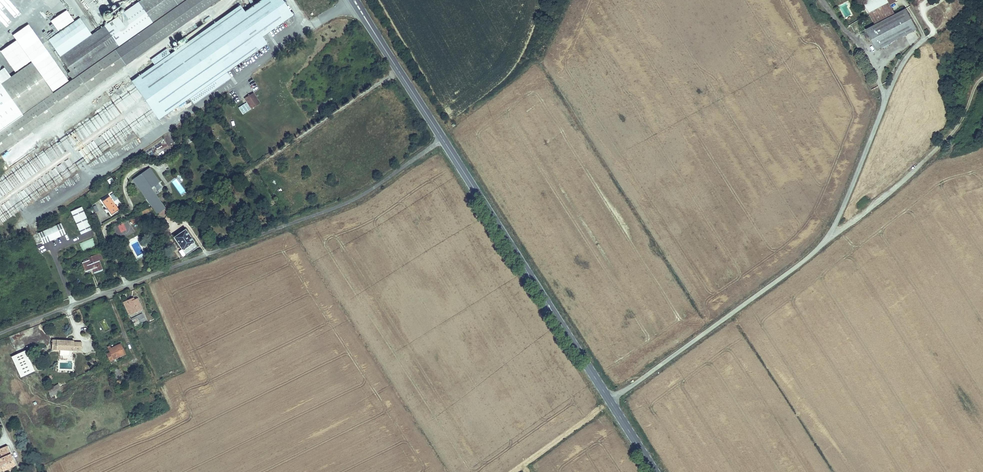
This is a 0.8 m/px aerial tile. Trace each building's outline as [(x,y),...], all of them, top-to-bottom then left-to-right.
[(210,0),(133,0),(95,27),(60,52),(71,67),(69,68),(73,75),(54,89),(32,59),(1,81),(0,79),(0,151),(210,0)] [(2,12),(12,22),(26,9),(23,5),(26,2),(28,4),(33,0),(0,0),(0,14),(2,12)] [(226,71),(266,42),(260,34),(291,12),(283,0),(252,0),(242,7),(238,1),(184,39),(180,34),(175,38),(179,44),(146,67),(138,73),(166,112),(177,104),(189,96),(193,102),(230,77),(226,71)] [(886,0),(869,0),(863,3),(875,26),(867,30),(877,50),(916,29),(905,10),(894,15),(889,6),(886,0)] [(848,2),(839,6),(844,18),(853,15),(848,2)] [(58,27),(74,15),(66,5),(51,16),(58,27)] [(60,52),(95,27),(83,11),(48,36),(60,52)] [(9,24),(0,14),(0,32),(9,24)] [(69,76),(28,20),(13,31),(54,87),(69,76)] [(31,57),(16,37),(1,48),(16,68),(31,57)] [(154,49),(147,54),(150,60),(158,55),(154,49)] [(166,112),(138,73),(130,79),(157,119),(166,112)] [(260,103),(253,93),(245,98),(252,109),(260,103)] [(173,135),(167,138),(170,144),(176,140),(173,135)] [(146,152),(149,157),(150,158),(169,146),(165,140),(146,152)] [(105,154),(97,158),(100,166),(109,162),(105,154)] [(149,204),(152,208),(159,217),(172,208),(176,213),(180,210),(171,197),(167,200),(153,181),(161,176),(152,163),(130,178),(149,204)] [(176,179),(171,182),(181,194),(185,191),(176,179)] [(109,199),(103,204),(112,216),(118,212),(109,199)] [(137,212),(128,216),(131,222),(140,218),(138,215),(152,208),(149,204),(136,209),(137,212)] [(92,231),(81,208),(70,213),(81,236),(92,231)] [(172,208),(159,217),(162,222),(176,213),(172,208)] [(42,246),(65,236),(60,225),(37,235),(42,246)] [(124,225),(112,226),(112,235),(125,235),(124,225)] [(185,231),(174,239),(182,250),(181,252),(183,255),(185,253),(186,255),(197,247),(185,231)] [(135,258),(143,253),(135,237),(126,241),(135,258)] [(88,261),(81,264),(85,272),(92,269),(94,273),(102,270),(96,256),(87,259),(88,261)] [(133,300),(125,303),(128,309),(132,307),(135,314),(144,311),(140,300),(134,303),(133,300)] [(143,317),(133,321),(135,327),(145,323),(143,317)] [(99,322),(104,332),(110,329),(104,319),(99,322)] [(53,341),(53,352),(74,352),(74,341),(53,341)] [(110,353),(105,355),(109,363),(125,356),(120,345),(109,350),(110,353)] [(8,357),(18,379),(33,372),(23,350),(8,357)] [(62,393),(62,392),(60,388),(49,393),(51,397),(52,398),(62,393)] [(2,469),(3,471),(14,466),(6,447),(0,450),(0,465),(2,469)]
